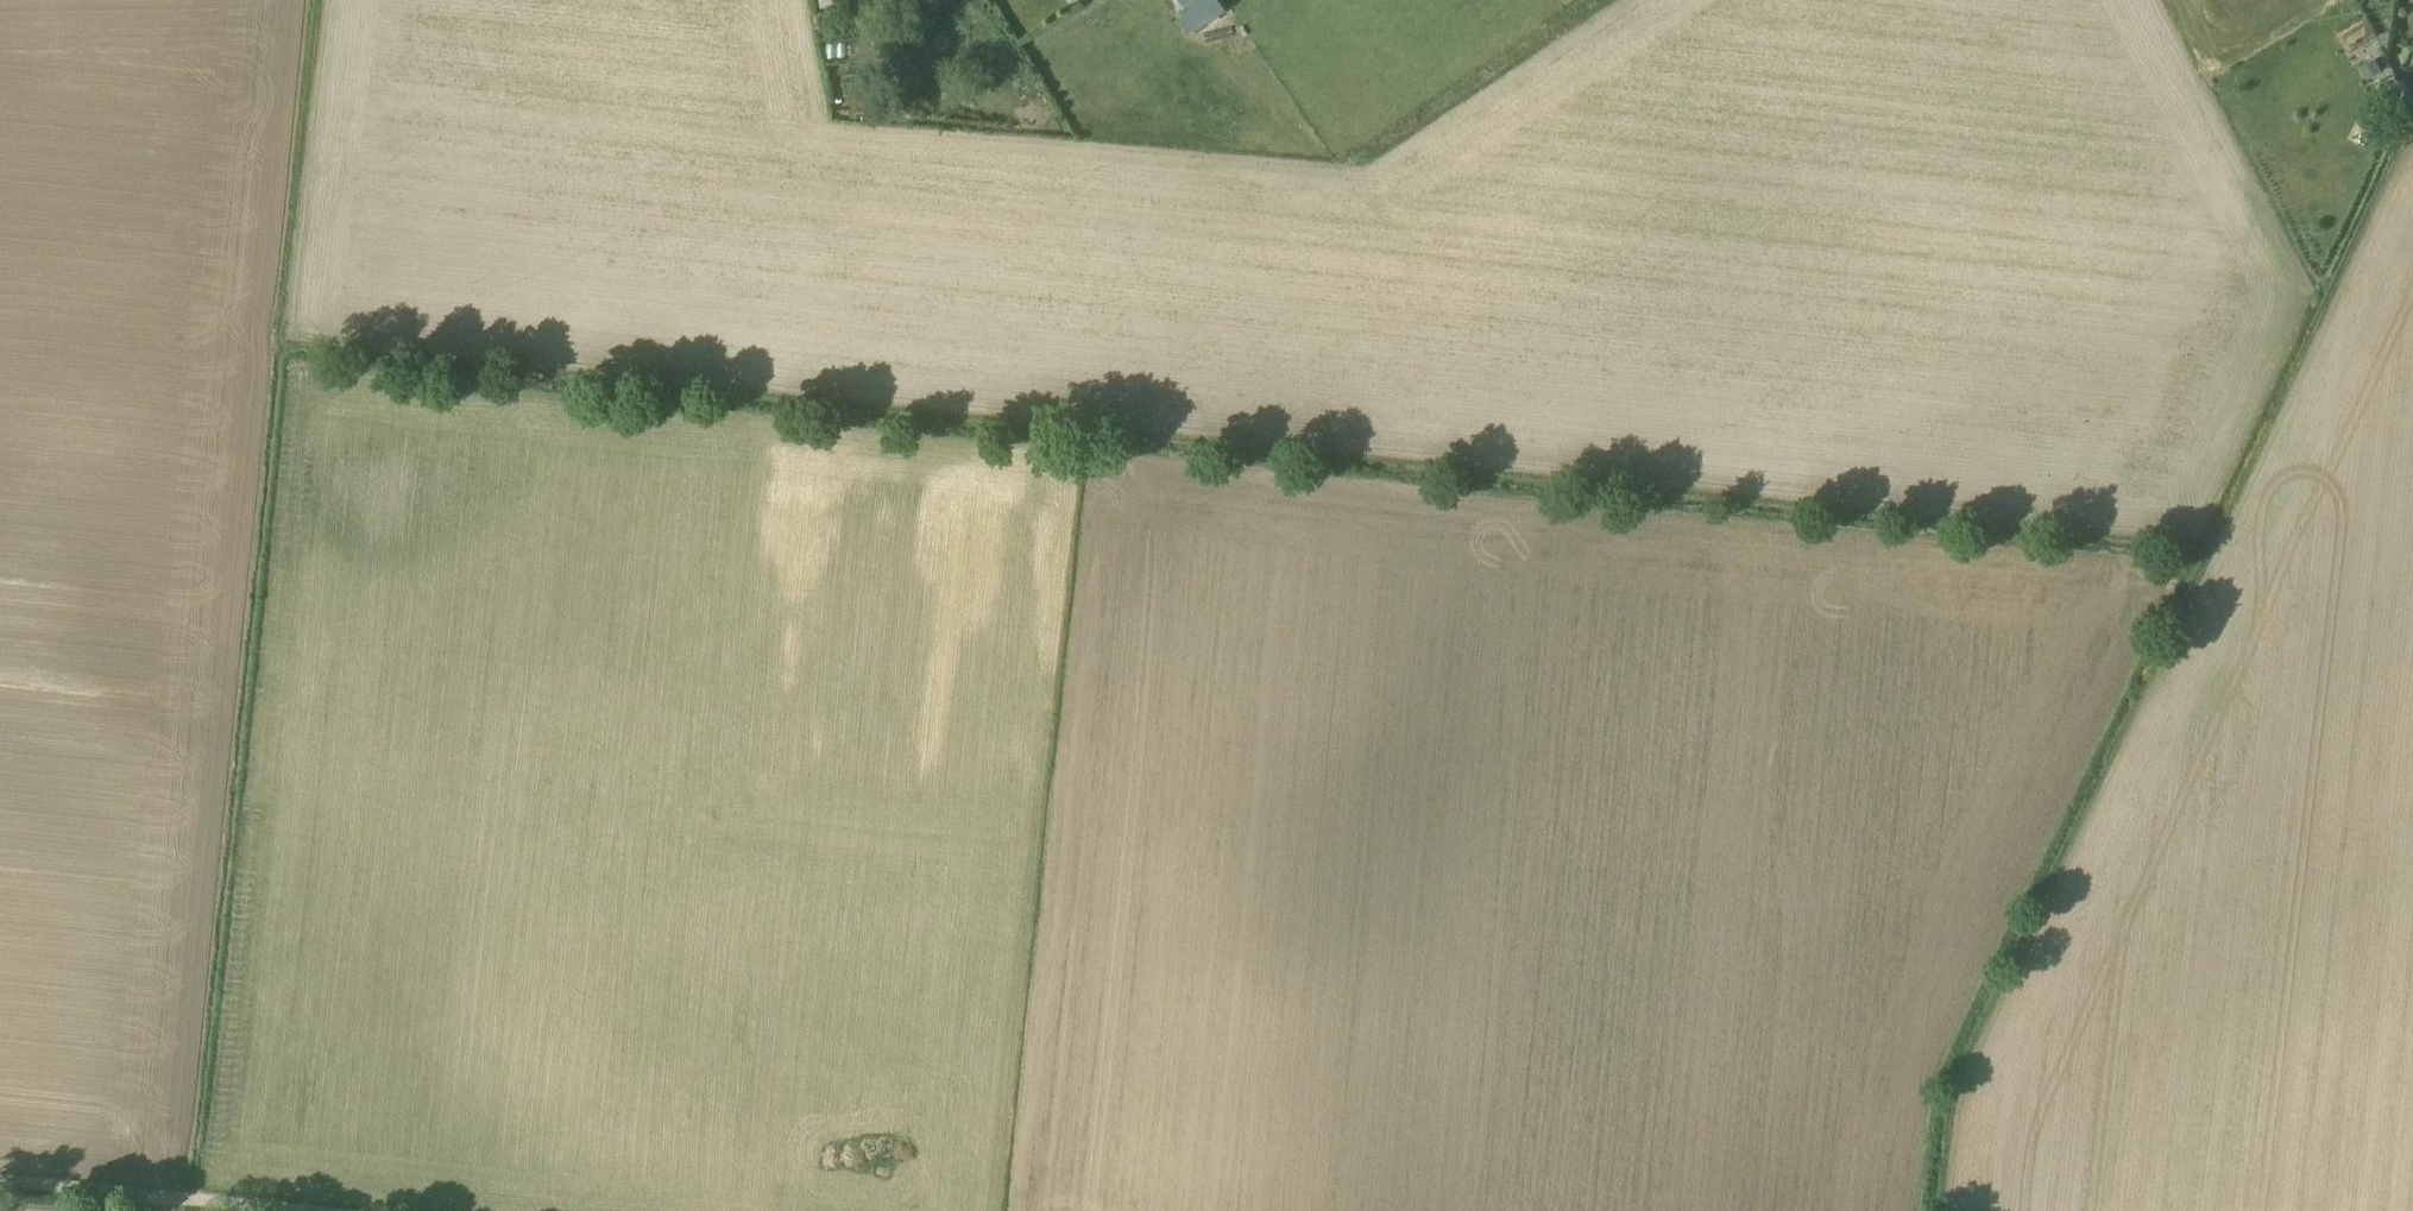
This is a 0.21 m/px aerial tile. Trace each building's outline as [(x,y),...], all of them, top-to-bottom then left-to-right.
[(831,6),(830,0),(815,0),(816,0),(817,8),(831,6)] [(1181,7),(1176,11),(1181,19),(1177,22),(1187,35),(1224,10),(1216,0),(1175,0),(1181,7)]
